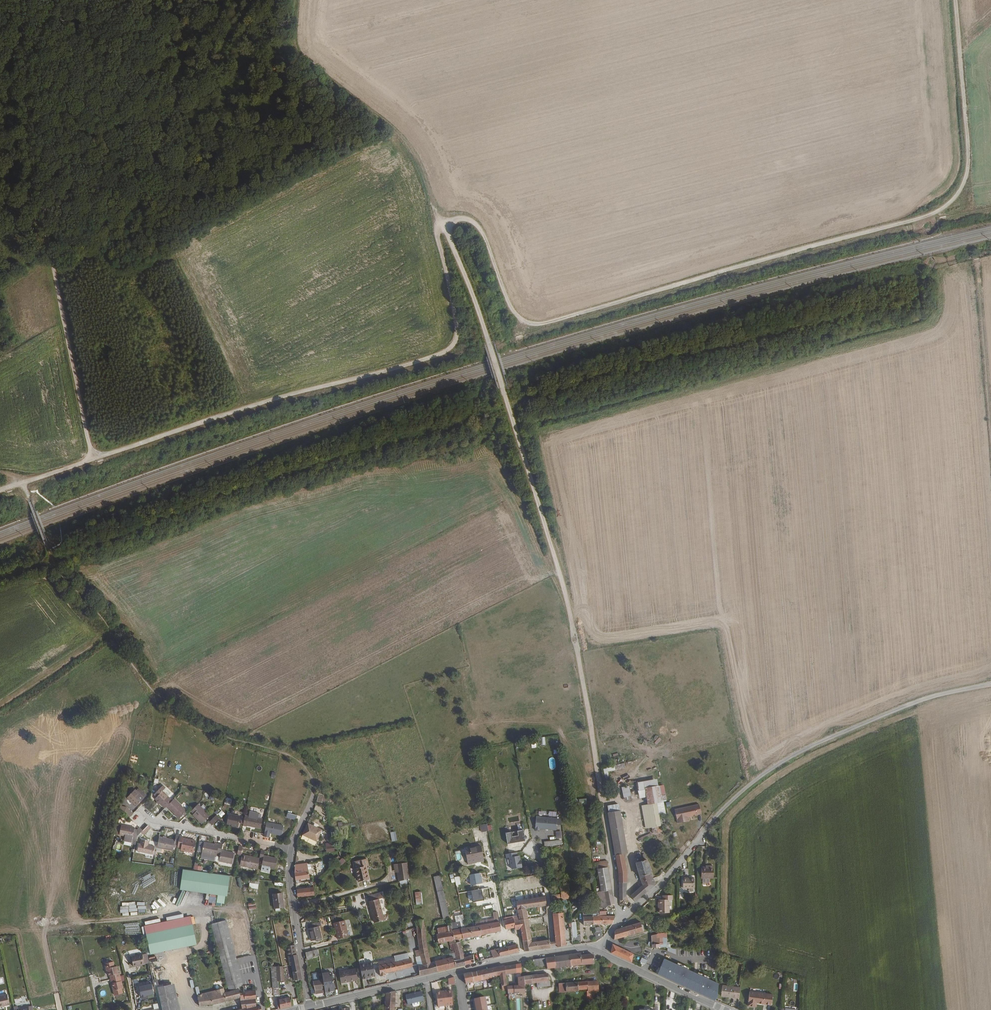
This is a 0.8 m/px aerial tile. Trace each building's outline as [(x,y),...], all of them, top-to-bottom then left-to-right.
[(171,800),(162,790),(164,787),(162,784),(153,793),(156,796),(154,797),(164,808),(166,805),(171,800)] [(661,801),(659,786),(647,788),(648,796),(649,803),(658,801),(661,801)] [(126,796),(135,805),(142,797),(134,788),(126,796)] [(645,795),(644,789),(625,792),(626,799),(646,796),(645,795)] [(326,804),(323,795),(319,794),(317,802),(326,804)] [(186,810),(173,798),(171,800),(166,805),(173,813),(175,812),(179,816),(186,810)] [(658,801),(649,803),(654,833),(663,831),(658,801)] [(654,833),(649,803),(644,804),(649,834),(654,833)] [(679,808),(681,822),(692,819),(692,816),(693,815),(693,814),(696,814),(697,815),(700,814),(700,813),(705,812),(703,803),(679,808)] [(208,816),(197,804),(190,810),(193,813),(196,817),(195,818),(201,823),(208,816)] [(132,812),(126,807),(119,805),(118,810),(124,811),(128,816),(132,812)] [(628,851),(620,808),(610,810),(619,864),(620,871),(621,884),(621,899),(627,898),(628,881),(627,865),(625,852),(628,851)] [(228,814),(226,825),(237,827),(239,817),(228,814)] [(211,824),(218,818),(215,815),(208,822),(211,824)] [(260,828),(262,819),(245,815),(243,825),(246,826),(247,826),(260,828)] [(557,816),(537,815),(535,830),(540,830),(540,828),(556,829),(557,816)] [(317,840),(323,828),(317,826),(314,824),(309,822),(303,834),(317,840)] [(281,836),(283,826),(267,823),(264,835),(264,837),(267,838),(268,838),(269,833),(281,836)] [(140,831),(141,829),(138,826),(135,829),(133,829),(133,827),(120,824),(118,833),(123,834),(122,839),(130,840),(130,842),(134,843),(136,835),(140,831)] [(142,833),(149,827),(146,824),(141,829),(140,831),(142,833)] [(512,831),(506,831),(508,842),(526,840),(524,829),(518,829),(518,834),(512,835),(512,831)] [(176,844),(178,835),(175,835),(174,840),(157,836),(156,847),(172,850),(173,843),(176,844)] [(192,853),(195,841),(191,841),(191,842),(182,840),(182,839),(182,836),(178,835),(176,844),(176,846),(180,847),(180,850),(192,853)] [(564,845),(563,837),(553,838),(554,847),(564,845)] [(137,842),(136,850),(151,853),(153,845),(147,844),(148,840),(139,839),(139,843),(137,842)] [(216,852),(218,843),(214,843),(214,844),(203,842),(201,853),(215,856),(216,852)] [(231,863),(233,852),(220,850),(221,844),(218,843),(216,852),(219,853),(218,860),(231,863)] [(465,849),(468,862),(484,859),(481,846),(465,849)] [(275,869),(277,859),(264,856),(265,852),(261,851),(259,858),(263,859),(261,866),(269,868),(275,869)] [(517,852),(506,853),(506,857),(510,856),(511,868),(523,867),(522,859),(520,859),(520,854),(517,854),(517,852)] [(257,870),(259,859),(242,855),(241,858),(240,866),(257,870)] [(370,879),(366,866),(369,865),(367,858),(358,861),(359,867),(357,868),(360,881),(370,879)] [(654,877),(647,860),(637,863),(645,884),(632,896),(637,901),(640,898),(647,892),(658,883),(654,877)] [(613,889),(608,861),(598,863),(602,890),(613,889)] [(410,878),(408,862),(397,863),(399,881),(410,878)] [(311,877),(309,863),(295,864),(295,871),(296,880),(311,877)] [(716,878),(716,866),(711,866),(711,868),(708,868),(704,867),(704,878),(716,878)] [(223,897),(227,875),(181,867),(178,889),(223,897)] [(248,891),(257,893),(259,879),(250,877),(248,891)] [(450,918),(441,877),(436,878),(439,892),(445,919),(450,918)] [(697,889),(697,879),(689,879),(689,881),(685,881),(685,889),(697,889)] [(315,895),(314,887),(297,889),(298,896),(315,895)] [(570,898),(569,887),(561,888),(562,893),(562,898),(564,899),(570,898)] [(615,903),(613,889),(602,890),(599,891),(602,906),(615,903)] [(275,909),(275,912),(280,912),(280,908),(284,908),(282,893),(273,895),(275,909)] [(384,915),(380,899),(384,898),(383,893),(371,897),(372,901),(370,901),(375,917),(384,915)] [(665,899),(661,899),(661,904),(662,904),(662,912),(671,912),(672,900),(674,900),(674,895),(665,895),(665,899)] [(547,905),(546,896),(517,901),(519,909),(526,908),(547,905)] [(249,913),(257,912),(255,902),(248,903),(249,913)] [(425,917),(423,902),(418,903),(414,904),(417,918),(424,917),(425,917)] [(528,918),(526,908),(519,909),(520,916),(520,919),(528,918)] [(568,945),(566,924),(565,911),(554,912),(558,946),(568,945)] [(614,923),(616,915),(606,916),(606,911),(601,911),(601,914),(599,914),(599,916),(596,916),(596,924),(613,924),(614,923)] [(596,924),(596,916),(585,916),(586,925),(596,924)] [(426,930),(424,917),(417,918),(418,931),(426,930)] [(467,927),(465,917),(457,919),(458,922),(451,923),(452,925),(453,930),(461,928),(467,927)] [(233,937),(230,918),(215,921),(219,940),(233,937)] [(516,928),(514,918),(506,919),(508,929),(516,928)] [(531,941),(528,918),(520,919),(522,929),(525,950),(552,947),(551,940),(537,941),(535,940),(532,940),(532,941),(531,941)] [(335,923),(339,938),(350,936),(346,920),(335,923)] [(503,930),(501,921),(496,922),(487,923),(478,925),(472,926),(467,927),(461,928),(463,938),(503,930)] [(616,939),(629,935),(638,932),(645,930),(643,922),(632,926),(624,928),(619,930),(616,932),(616,939)] [(309,925),(312,940),(317,939),(317,941),(321,940),(320,938),(322,937),(319,926),(317,926),(316,923),(309,925)] [(205,943),(202,924),(183,927),(187,946),(205,943)] [(453,930),(452,925),(444,926),(445,933),(453,931),(453,930)] [(464,958),(461,942),(456,943),(455,940),(453,931),(445,933),(444,926),(437,927),(438,933),(439,943),(450,941),(452,951),(451,952),(451,953),(455,952),(456,958),(456,960),(464,958)] [(160,952),(186,947),(182,927),(156,932),(160,952)] [(597,928),(598,931),(597,932),(599,941),(606,934),(605,932),(603,934),(602,927),(597,928)] [(463,938),(461,928),(453,930),(453,931),(455,940),(460,939),(463,938)] [(431,962),(428,949),(426,930),(418,931),(421,946),(424,964),(418,966),(420,975),(433,971),(431,962)] [(662,948),(660,933),(653,935),(654,947),(654,948),(662,948)] [(242,981),(233,937),(219,940),(229,991),(224,992),(226,1001),(240,997),(241,1000),(245,1000),(244,991),(245,991),(243,983),(242,981)] [(654,947),(646,942),(647,950),(654,949),(654,948),(654,947)] [(520,951),(518,944),(509,946),(511,953),(520,951)] [(635,954),(615,944),(614,953),(634,962),(635,954)] [(291,954),(290,947),(295,946),(295,945),(287,946),(288,955),(291,954)] [(301,978),(295,946),(290,947),(291,954),(288,955),(290,965),(292,965),(295,979),(301,978)] [(511,953),(509,946),(499,949),(501,956),(511,953)] [(320,955),(319,949),(306,952),(307,958),(320,955)] [(501,956),(499,949),(492,951),(494,957),(501,956)] [(132,959),(134,968),(145,966),(142,951),(130,953),(131,959),(132,959)] [(456,966),(455,961),(454,958),(456,958),(455,952),(451,953),(449,954),(450,956),(449,957),(449,958),(447,959),(443,959),(435,961),(437,970),(456,966)] [(474,962),(473,959),(475,959),(474,955),(464,958),(466,964),(474,962)] [(595,965),(595,956),(583,957),(583,955),(565,957),(566,967),(580,966),(595,965)] [(566,967),(565,957),(546,959),(548,967),(549,975),(550,980),(558,979),(557,969),(566,967)] [(386,973),(411,967),(413,964),(412,958),(395,962),(394,958),(388,959),(389,963),(380,965),(381,975),(386,974),(386,973)] [(466,964),(464,958),(456,960),(455,961),(456,966),(466,964)] [(548,967),(546,959),(534,961),(535,969),(548,967)] [(373,975),(372,962),(360,964),(362,979),(368,978),(368,976),(368,975),(371,975),(373,975)] [(176,984),(172,963),(163,965),(168,993),(181,990),(180,983),(176,984)] [(118,975),(117,968),(114,969),(113,964),(104,966),(106,971),(107,971),(108,978),(109,978),(110,980),(121,978),(120,975),(118,975)] [(280,999),(278,980),(277,966),(277,965),(272,966),(273,988),(269,988),(270,996),(277,995),(278,1008),(291,1005),(290,997),(280,999)] [(516,974),(515,966),(504,968),(505,975),(516,974)] [(505,975),(504,968),(504,967),(499,967),(500,975),(501,984),(502,983),(503,986),(502,986),(502,991),(507,990),(507,988),(505,975)] [(497,976),(495,968),(484,970),(487,979),(497,977),(497,976)] [(340,972),(342,982),(357,980),(355,969),(340,972)] [(487,979),(484,970),(471,973),(473,983),(487,979)] [(325,990),(324,979),(321,979),(319,971),(313,972),(315,986),(315,990),(316,991),(325,990)] [(335,990),(333,975),(330,976),(329,973),(329,972),(323,973),(324,979),(325,990),(325,991),(329,991),(329,990),(330,990),(331,991),(335,990)] [(473,983),(471,973),(464,975),(466,984),(473,983)] [(550,980),(549,975),(525,977),(526,985),(550,982),(550,980)] [(523,993),(523,989),(525,989),(525,987),(526,987),(526,985),(525,977),(520,978),(520,987),(507,988),(507,990),(508,992),(508,994),(523,993)] [(124,990),(121,978),(110,980),(114,997),(122,995),(121,991),(124,990)] [(559,985),(558,979),(550,980),(550,982),(552,992),(560,992),(559,985)] [(599,991),(598,981),(588,982),(589,992),(599,991)] [(695,991),(698,985),(690,981),(687,987),(695,991)] [(589,992),(588,982),(559,985),(560,992),(566,992),(566,993),(578,992),(578,991),(587,990),(587,991),(586,991),(586,992),(589,992)] [(739,998),(741,988),(723,985),(722,996),(739,998)] [(226,1001),(224,992),(222,993),(221,989),(214,990),(214,991),(203,993),(204,995),(202,995),(197,996),(199,1006),(220,1002),(226,1001)] [(181,990),(168,993),(172,1009),(185,1009),(181,990)] [(255,996),(255,990),(245,991),(244,991),(245,1000),(250,999),(255,998),(255,996)] [(395,991),(385,994),(385,1009),(395,1009),(395,991)] [(406,994),(408,1003),(424,1000),(422,991),(406,994)] [(453,1005),(451,991),(444,992),(445,1006),(453,1005)] [(771,1006),(773,996),(751,991),(748,1006),(754,1007),(754,1003),(757,1004),(771,1006)] [(445,1006),(444,992),(436,993),(438,1007),(445,1006)] [(486,996),(474,998),(476,1009),(488,1009),(486,996)] [(5,1008),(6,1006),(9,1006),(8,997),(0,999),(0,1009),(5,1008)] [(251,1008),(250,999),(245,1000),(241,1000),(242,1009),(247,1008),(251,1008)]
